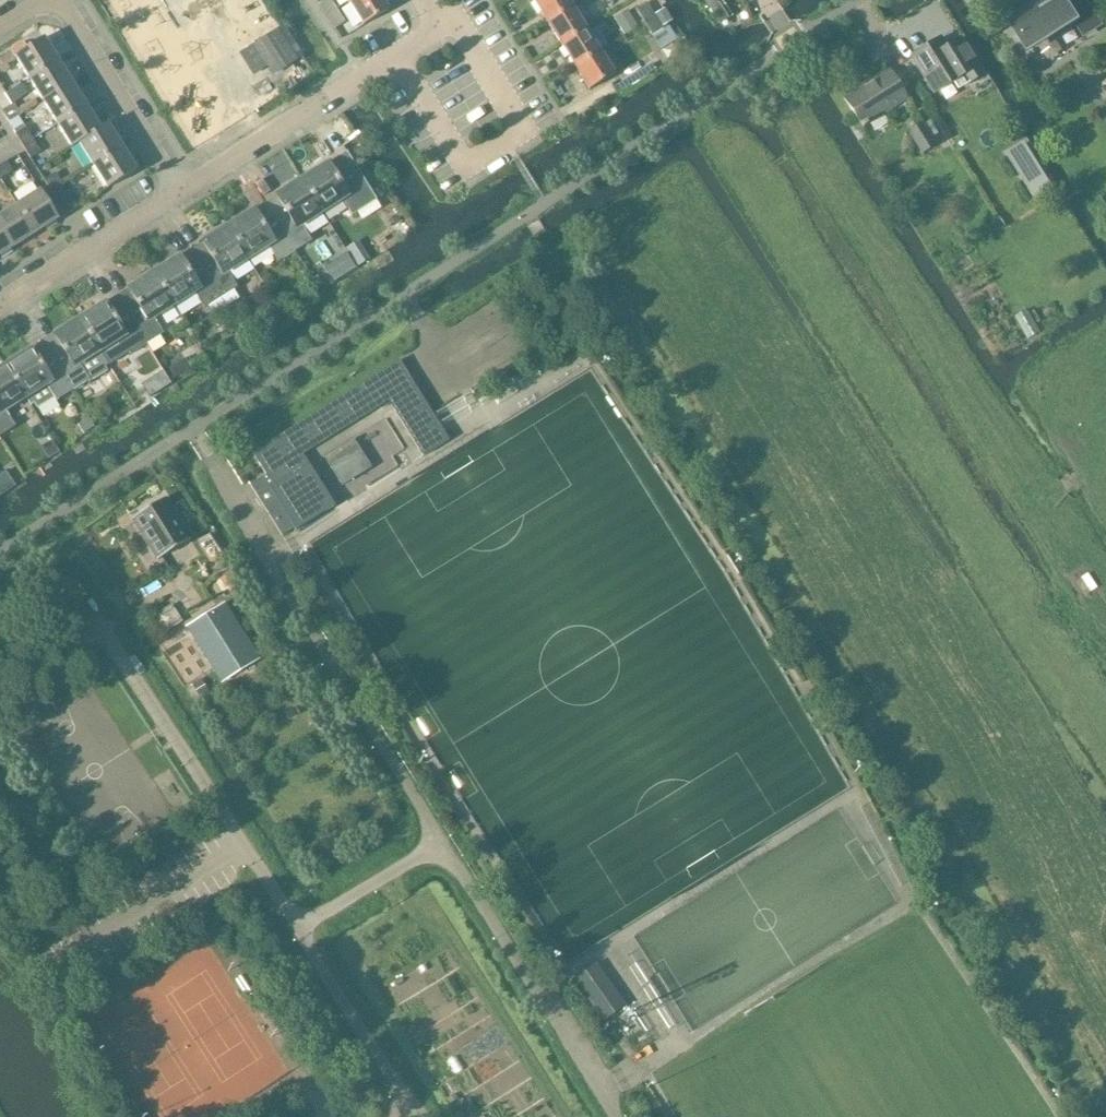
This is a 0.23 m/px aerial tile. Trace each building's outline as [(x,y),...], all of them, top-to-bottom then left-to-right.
[(327,16),(337,10),(331,0),(323,0),(319,3),(327,16)] [(347,3),(362,26),(387,11),(380,0),(353,0),(347,3)] [(547,22),(571,7),(567,0),(533,0),(547,22)] [(728,17),(717,0),(705,0),(719,23),(728,17)] [(1094,24),(1079,0),(1077,0),(1066,7),(1062,0),(1045,0),(1011,20),(1030,50),(1075,22),(1081,32),(1094,24)] [(636,10),(644,23),(654,17),(646,4),(636,10)] [(547,22),(561,45),(585,30),(571,7),(547,22)] [(337,10),(327,16),(335,29),(345,22),(337,10)] [(666,14),(656,20),(662,30),(668,26),(672,24),(666,14)] [(654,17),(644,23),(652,36),(662,30),(656,20),(654,17)] [(676,40),(668,26),(662,30),(652,36),(660,50),(676,40)] [(294,60),(275,30),(253,44),(272,74),(294,60)] [(575,67),(599,52),(585,30),(561,45),(575,67)] [(13,56),(27,79),(56,61),(42,38),(26,48),(13,56)] [(940,38),(911,56),(933,91),(940,86),(939,84),(955,75),(956,77),(961,73),(967,83),(980,74),(964,48),(951,56),(946,47),(944,44),(940,38)] [(0,56),(0,74),(8,69),(4,62),(13,56),(26,48),(22,42),(0,56)] [(613,75),(599,52),(575,67),(589,90),(613,75)] [(56,61),(27,79),(41,102),(70,83),(56,61)] [(861,126),(906,98),(888,70),(844,98),(861,126)] [(70,83),(41,102),(55,124),(84,106),(70,83)] [(0,96),(0,109),(1,111),(12,104),(6,93),(0,96)] [(82,141),(98,129),(84,106),(55,124),(70,148),(82,141)] [(906,133),(921,154),(935,144),(936,144),(933,139),(922,123),(906,133)] [(106,124),(98,129),(82,141),(95,163),(120,147),(106,124)] [(15,133),(23,145),(32,139),(25,127),(15,133)] [(32,139),(23,145),(30,157),(40,151),(32,139)] [(120,147),(95,163),(110,186),(135,170),(120,147)] [(300,180),(321,213),(341,200),(351,216),(376,201),(351,160),(331,172),(326,163),(300,180)] [(0,165),(0,178),(12,171),(6,161),(0,165)] [(1035,162),(1016,172),(1036,204),(1054,194),(1035,162)] [(55,173),(44,180),(51,191),(62,184),(55,173)] [(280,204),(269,211),(294,251),(310,241),(301,225),(321,213),(300,180),(275,196),(280,204)] [(62,184),(51,191),(65,213),(76,206),(62,184)] [(38,191),(15,205),(33,234),(56,220),(38,191)] [(0,215),(0,231),(11,248),(33,234),(15,205),(0,215)] [(227,227),(247,258),(267,246),(277,262),(294,251),(269,211),(258,218),(253,210),(227,227)] [(205,251),(195,257),(220,298),(237,288),(226,271),(247,258),(227,227),(200,243),(205,251)] [(11,248),(0,231),(0,255),(11,248)] [(346,254),(340,258),(349,272),(355,268),(346,254)] [(179,257),(153,273),(173,305),(194,292),(203,308),(220,298),(195,257),(184,264),(179,257)] [(121,304),(146,344),(163,334),(153,317),(173,305),(153,273),(126,290),(131,297),(121,304)] [(316,276),(312,279),(317,288),(322,285),(316,276)] [(105,303),(79,319),(108,365),(128,353),(129,355),(146,344),(121,304),(110,311),(105,303)] [(57,344),(46,351),(72,391),(109,367),(108,365),(99,351),(79,319),(52,336),(57,344)] [(30,350),(5,366),(25,398),(30,405),(33,403),(37,408),(53,397),(56,401),(72,391),(46,351),(35,358),(30,350)] [(185,358),(168,368),(174,378),(191,368),(185,358)] [(401,359),(253,452),(264,470),(246,481),(278,532),(292,522),(297,530),(335,506),(313,471),(305,476),(295,460),(390,399),(424,454),(450,439),(401,359)] [(14,427),(4,411),(25,398),(5,366),(0,369),(0,436),(14,427)] [(171,384),(163,371),(155,376),(162,389),(171,384)] [(83,434),(94,427),(88,417),(77,424),(83,434)] [(51,442),(40,449),(47,460),(58,453),(51,442)] [(0,474),(0,480),(6,489),(13,485),(4,471),(0,474)] [(191,538),(165,498),(130,520),(156,560),(191,538)] [(229,571),(219,577),(223,585),(233,579),(229,571)] [(221,594),(217,586),(206,592),(211,600),(221,594)] [(180,598),(172,603),(183,619),(190,615),(180,598)] [(222,680),(256,659),(222,604),(188,625),(222,680)] [(595,967),(574,982),(595,1011),(602,1021),(608,1017),(623,1006),(595,967)] [(449,1097),(447,1099),(450,1103),(452,1102),(457,1099),(454,1094),(449,1097)]
